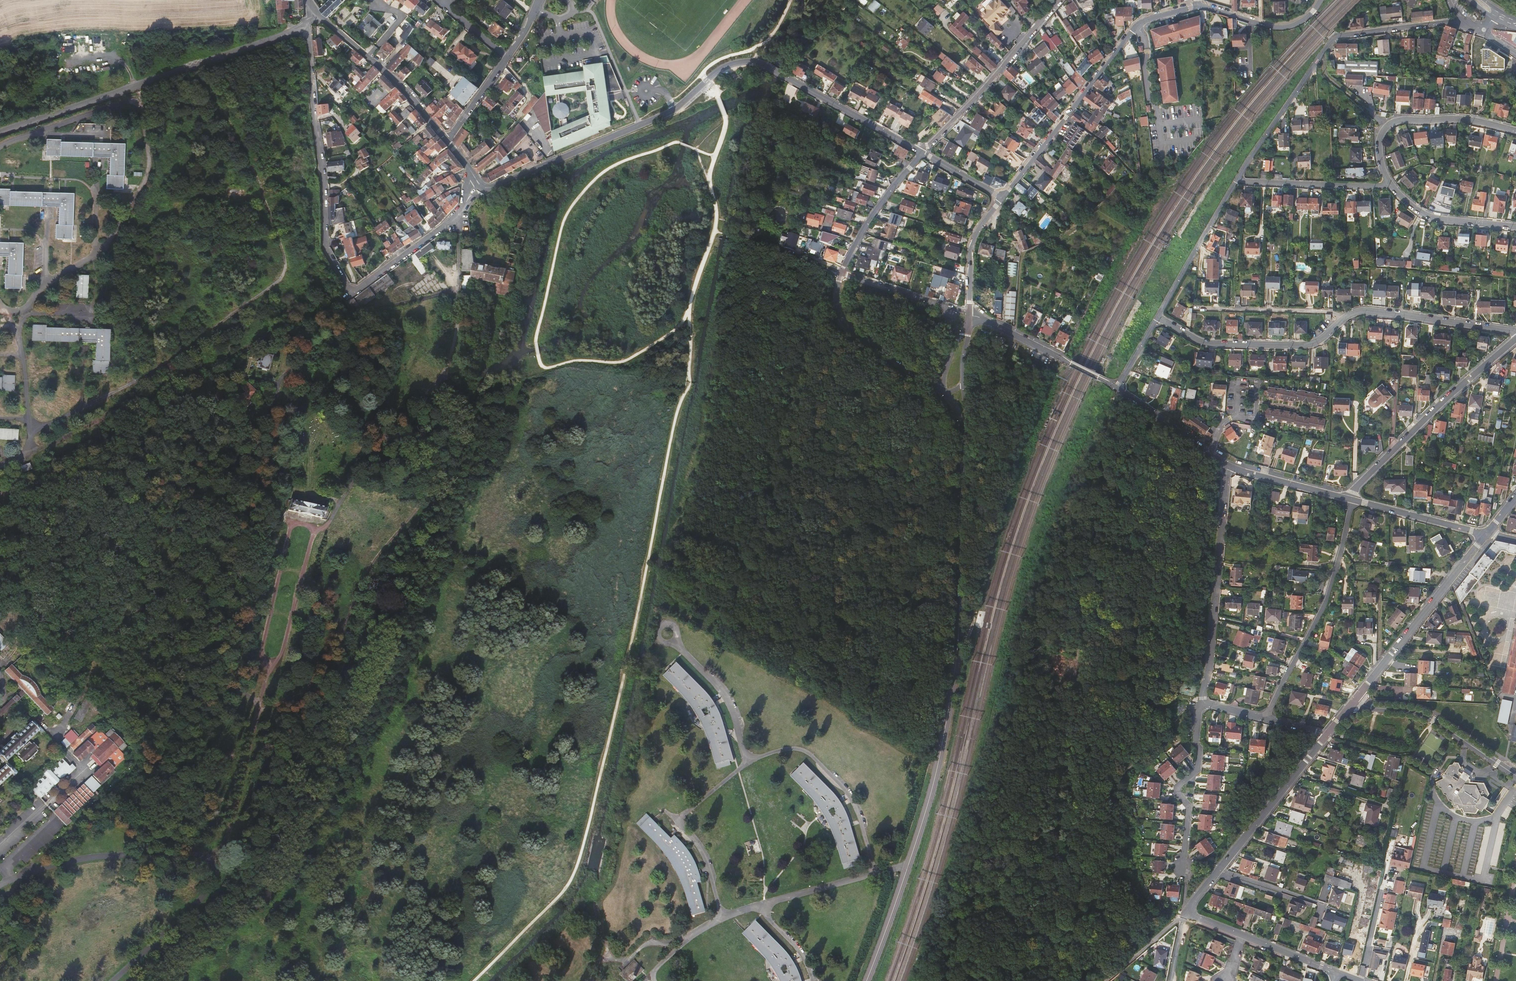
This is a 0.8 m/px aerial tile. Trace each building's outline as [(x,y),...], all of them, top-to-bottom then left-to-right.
[(320,10),(327,17),(344,0),(330,0),(320,10)] [(404,3),(407,6),(408,5),(410,7),(413,9),(414,8),(420,1),(419,0),(407,0),(404,3)] [(414,8),(423,15),(429,8),(424,3),(425,2),(422,0),(421,0),(420,1),(414,8)] [(505,17),(512,8),(502,0),(494,9),(505,17)] [(875,12),(882,4),(877,0),(874,0),(868,7),(875,12)] [(997,37),(1003,31),(995,23),(1000,19),(1004,16),(1003,15),(1008,10),(1008,8),(1001,0),(997,0),(995,2),(992,2),(987,6),(987,9),(982,13),(986,16),(984,18),(991,25),(988,28),(995,35),(997,37)] [(1029,1),(1028,0),(1014,0),(1017,4),(1016,5),(1022,14),(1030,8),(1028,5),(1027,3),(1028,2),(1029,1)] [(1078,10),(1072,0),(1068,0),(1070,4),(1065,7),(1067,11),(1065,11),(1068,16),(1078,10)] [(1094,4),(1094,2),(1093,0),(1079,0),(1083,8),(1094,4)] [(1286,9),(1285,7),(1287,7),(1287,3),(1284,3),(1284,2),(1284,1),(1285,1),(1285,0),(1276,0),(1276,2),(1276,3),(1274,4),(1275,15),(1286,14),(1286,9)] [(939,3),(932,10),(938,16),(945,9),(939,3)] [(1402,17),(1401,6),(1386,8),(1386,6),(1380,7),(1382,19),(1402,17)] [(1133,8),(1123,8),(1124,21),(1133,21),(1133,8)] [(1430,20),(1433,20),(1433,10),(1422,11),(1424,21),(1430,20)] [(969,16),(963,11),(961,15),(957,20),(953,24),(951,22),(948,25),(951,27),(950,28),(963,39),(966,36),(970,39),(974,35),(969,32),(968,32),(961,26),(969,16)] [(1412,13),(1412,22),(1416,22),(1424,21),(1422,11),(1412,13)] [(370,37),(382,23),(369,12),(363,20),(367,24),(364,28),(367,30),(365,33),(370,37)] [(923,16),(915,25),(927,35),(935,26),(923,16)] [(1167,27),(1152,31),(1154,38),(1152,39),(1155,50),(1164,47),(1163,45),(1175,41),(1175,40),(1179,39),(1180,40),(1202,34),(1202,33),(1201,27),(1201,24),(1201,17),(1192,20),(1192,21),(1187,23),(1186,22),(1173,25),(1174,27),(1170,28),(1170,26),(1167,27)] [(1352,24),(1352,30),(1359,29),(1365,28),(1364,18),(1357,19),(1358,23),(1352,24)] [(442,39),(449,31),(444,28),(431,19),(425,27),(442,39)] [(1069,32),(1072,30),(1066,20),(1063,22),(1069,32)] [(1088,25),(1092,32),(1097,29),(1092,22),(1088,25)] [(505,30),(496,23),(490,30),(498,37),(505,30)] [(991,33),(990,34),(987,36),(994,44),(995,44),(1002,51),(1005,48),(1002,45),(1003,44),(998,38),(997,37),(995,35),(988,28),(985,24),(983,25),(985,28),(987,32),(988,31),(991,33)] [(399,36),(405,41),(413,28),(409,25),(407,27),(405,25),(401,29),(404,31),(399,36)] [(1083,38),(1092,32),(1088,25),(1078,31),(1083,38)] [(1445,35),(1438,52),(1448,56),(1453,57),(1454,55),(1452,54),(1453,50),(1450,49),(1450,47),(1456,30),(1446,27),(1446,29),(1444,28),(1443,32),(1445,32),(1445,34),(1445,35)] [(1211,29),(1211,32),(1211,39),(1212,39),(1212,44),(1223,43),(1223,39),(1224,39),(1224,38),(1228,38),(1228,33),(1227,32),(1227,29),(1226,29),(1223,29),(1219,29),(1215,29),(1211,29)] [(1083,38),(1078,31),(1074,33),(1073,34),(1078,41),(1083,38)] [(900,45),(905,39),(898,34),(896,37),(900,40),(898,43),(900,45)] [(1242,36),(1234,36),(1233,36),(1233,47),(1234,47),(1245,46),(1245,41),(1246,41),(1246,34),(1242,34),(1242,36)] [(1469,45),(1472,35),(1468,34),(1465,44),(1466,45),(1464,51),(1469,53),(1469,45)] [(335,35),(330,38),(336,44),(337,46),(343,41),(335,35)] [(1280,43),(1279,44),(1278,45),(1283,49),(1285,47),(1287,48),(1294,41),(1288,36),(1285,39),(1282,37),(1278,41),(1279,42),(1280,43)] [(332,47),(336,44),(330,38),(325,42),(330,48),(332,47)] [(1063,46),(1057,38),(1052,41),(1057,48),(1058,49),(1063,46)] [(1057,48),(1052,41),(1050,39),(1045,43),(1051,52),(1057,48)] [(1383,57),(1384,58),(1385,58),(1390,58),(1390,57),(1389,54),(1390,54),(1389,39),(1379,40),(1380,55),(1383,54),(1383,57)] [(315,46),(316,57),(324,56),(322,40),(316,40),(314,41),(315,46)] [(502,44),(507,48),(510,43),(506,40),(502,44)] [(1406,49),(1415,49),(1415,40),(1406,40),(1400,40),(1400,49),(1406,49)] [(1430,53),(1430,40),(1419,40),(1419,52),(1430,53)] [(1478,40),(1473,48),(1480,53),(1477,57),(1483,61),(1482,64),(1480,63),(1479,65),(1476,63),(1473,67),(1476,69),(1476,70),(1489,78),(1493,72),(1491,70),(1495,65),(1497,66),(1498,64),(1503,57),(1478,40)] [(1092,45),(1089,41),(1083,45),(1086,50),(1092,45)] [(388,42),(378,54),(385,60),(395,48),(388,42)] [(470,64),(477,56),(473,53),(474,52),(470,49),(469,49),(465,46),(465,47),(460,42),(452,52),(461,60),(463,58),(470,64)] [(889,52),(892,47),(886,43),(883,47),(889,52)] [(1052,53),(1051,52),(1045,43),(1034,51),(1042,61),(1052,53)] [(335,53),(336,51),(339,48),(337,46),(336,44),(332,47),(330,48),(335,53)] [(392,72),(394,71),(399,64),(400,65),(402,63),(401,63),(405,58),(406,59),(407,58),(406,57),(410,52),(416,57),(415,58),(417,60),(415,62),(418,64),(420,66),(421,66),(424,58),(421,55),(408,44),(404,49),(400,53),(399,53),(387,66),(386,67),(392,72)] [(1358,44),(1347,45),(1348,57),(1353,57),(1353,53),(1358,53),(1358,44)] [(1345,60),(1344,69),(1345,69),(1348,60),(1348,57),(1347,45),(1335,45),(1336,53),(1336,57),(1343,57),(1344,60),(1345,60)] [(1098,50),(1087,59),(1092,65),(1103,57),(1098,50)] [(1034,77),(1047,67),(1042,61),(1034,51),(1030,54),(1033,57),(1030,60),(1033,64),(1027,68),(1034,77)] [(1447,61),(1448,56),(1438,52),(1437,58),(1436,62),(1444,65),(1445,60),(1447,61)] [(352,60),(357,64),(358,64),(360,63),(362,61),(363,60),(364,61),(365,62),(367,61),(365,59),(362,57),(358,53),(352,60)] [(983,53),(980,57),(994,69),(998,65),(983,53)] [(962,72),(964,69),(963,68),(951,59),(946,54),(943,58),(948,62),(946,65),(953,72),(956,68),(962,72)] [(601,65),(610,63),(606,56),(600,57),(601,65)] [(427,62),(432,66),(436,61),(431,57),(427,62)] [(979,73),(984,67),(974,58),(969,65),(979,73)] [(1140,58),(1123,63),(1126,73),(1141,69),(1140,58)] [(1173,58),(1159,60),(1160,69),(1158,69),(1159,73),(1160,73),(1163,91),(1161,91),(1162,95),(1163,95),(1164,103),(1179,101),(1173,58)] [(1082,77),(1092,65),(1087,59),(1077,71),(1074,67),(1072,69),(1075,73),(1076,72),(1082,77)] [(1377,62),(1348,60),(1345,69),(1345,75),(1347,75),(1364,75),(1374,76),(1376,76),(1377,62)] [(1505,62),(1505,76),(1515,76),(1515,62),(1505,62)] [(552,133),(554,152),(599,132),(598,131),(610,126),(609,121),(611,121),(607,92),(621,90),(610,63),(601,65),(584,67),(585,72),(544,78),(546,91),(546,92),(547,96),(556,95),(558,95),(586,91),(589,116),(587,117),(563,128),(560,129),(552,133)] [(829,78),(834,81),(837,76),(818,64),(814,71),(822,76),(823,75),(827,77),(827,78),(828,79),(829,78)] [(1073,76),(1069,80),(1076,87),(1077,88),(1080,90),(1087,81),(1082,77),(1076,72),(1075,73),(1072,69),(1068,64),(1065,65),(1069,70),(1073,76)] [(803,70),(804,68),(798,65),(793,71),(806,78),(807,75),(805,73),(806,72),(803,70)] [(365,75),(365,76),(371,82),(380,73),(380,72),(374,67),(365,75)] [(412,72),(406,67),(398,76),(402,79),(404,81),(412,72)] [(1018,74),(1011,67),(1005,74),(1017,86),(1021,81),(1016,76),(1018,74)] [(365,76),(365,75),(358,68),(357,69),(354,72),(357,75),(361,80),(365,76)] [(938,70),(933,77),(941,82),(946,75),(938,70)] [(360,93),(371,82),(365,76),(361,80),(357,75),(353,79),(357,83),(354,87),(360,93)] [(1364,85),(1364,75),(1347,75),(1347,85),(1350,87),(1352,85),(1353,85),(1357,85),(1364,85)] [(338,92),(344,84),(345,83),(337,76),(329,85),(337,93),(338,92)] [(379,82),(390,93),(396,88),(391,83),(383,76),(378,81),(379,82)] [(927,76),(921,85),(931,91),(936,82),(927,76)] [(465,77),(452,94),(460,102),(465,106),(479,89),(465,77)] [(504,78),(497,89),(505,95),(513,84),(504,78)] [(1059,83),(1067,94),(1068,94),(1076,87),(1069,80),(1065,85),(1060,79),(1057,81),(1059,83)] [(1101,83),(1098,80),(1096,83),(1095,84),(1093,85),(1094,86),(1108,96),(1110,94),(1104,90),(1106,87),(1105,86),(1107,83),(1103,80),(1101,83)] [(517,90),(522,85),(519,81),(514,87),(517,90)] [(844,86),(837,82),(832,90),(839,94),(844,86)] [(431,93),(422,83),(416,88),(424,99),(431,93)] [(1067,94),(1059,83),(1055,86),(1059,90),(1053,95),(1058,101),(1067,94)] [(348,88),(344,84),(338,92),(341,95),(348,88)] [(1389,95),(1391,87),(1376,84),(1374,97),(1383,98),(1384,95),(1389,95)] [(1117,90),(1119,95),(1130,89),(1129,85),(1117,90)] [(853,96),(856,98),(860,100),(860,99),(871,105),(870,106),(875,108),(882,95),(871,89),(868,94),(854,86),(849,95),(852,97),(853,96)] [(1016,93),(1008,86),(1001,94),(1009,101),(1016,93)] [(1070,94),(1077,88),(1076,87),(1068,94),(1069,95),(1070,94)] [(402,103),(408,100),(404,95),(398,88),(396,88),(390,93),(391,94),(384,100),(379,104),(385,111),(399,99),(402,103)] [(1120,100),(1131,95),(1130,89),(1119,95),(1118,95),(1117,97),(1120,100)] [(1404,92),(1404,90),(1399,89),(1399,92),(1398,91),(1397,101),(1409,102),(1410,92),(1404,92)] [(518,90),(501,110),(508,116),(524,97),(520,94),(521,93),(518,90)] [(925,90),(920,97),(940,108),(942,104),(938,101),(939,100),(936,98),(936,97),(925,90)] [(1449,96),(1448,98),(1448,103),(1455,104),(1457,91),(1444,90),(1444,96),(1449,96)] [(1081,98),(1083,100),(1091,106),(1094,100),(1094,99),(1096,96),(1095,95),(1092,93),(1090,91),(1088,94),(1086,93),(1081,98)] [(1097,92),(1095,95),(1096,96),(1094,99),(1094,100),(1091,106),(1097,110),(1098,109),(1100,111),(1102,106),(1100,105),(1101,104),(1098,102),(1103,97),(1097,92)] [(458,105),(460,102),(452,94),(450,93),(438,105),(445,112),(447,110),(451,114),(449,117),(450,118),(455,123),(459,117),(460,115),(464,110),(458,105)] [(1422,110),(1424,94),(1415,93),(1414,109),(1422,110)] [(1484,96),(1484,94),(1476,93),(1475,95),(1474,105),(1474,107),(1478,107),(1478,106),(1480,106),(1482,106),(1484,96)] [(1036,102),(1035,103),(1055,122),(1057,120),(1058,117),(1054,114),(1052,112),(1051,112),(1046,107),(1054,99),(1050,94),(1041,102),(1039,99),(1036,102)] [(1466,94),(1466,96),(1457,96),(1457,102),(1461,103),(1461,105),(1470,105),(1471,94),(1466,94)] [(558,95),(556,95),(557,105),(555,106),(554,107),(554,108),(553,109),(553,110),(553,112),(553,113),(554,114),(555,116),(555,117),(556,117),(558,118),(558,119),(559,119),(560,129),(563,128),(562,118),(564,117),(565,117),(566,115),(567,114),(567,112),(567,111),(567,110),(567,108),(566,107),(565,106),(564,105),(562,105),(561,105),(560,105),(558,95)] [(1104,96),(1103,97),(1098,102),(1101,104),(1100,105),(1102,106),(1100,111),(1104,114),(1105,113),(1110,116),(1111,113),(1106,111),(1111,103),(1109,102),(1110,101),(1104,96)] [(489,98),(483,105),(490,112),(497,104),(489,98)] [(521,113),(525,116),(526,115),(530,110),(531,109),(538,101),(534,98),(521,113)] [(531,109),(545,132),(552,131),(551,129),(547,101),(545,102),(541,98),(538,101),(531,109)] [(1052,112),(1059,105),(1054,99),(1046,107),(1051,112),(1052,112)] [(999,118),(1007,108),(998,100),(994,105),(996,106),(991,112),(999,118)] [(1435,110),(1435,100),(1426,100),(1425,109),(1435,110)] [(805,102),(802,110),(816,116),(819,109),(805,102)] [(901,108),(890,102),(884,113),(888,115),(888,114),(889,113),(892,114),(896,117),(897,116),(900,118),(903,112),(900,110),(901,108)] [(432,103),(426,109),(430,113),(436,107),(432,103)] [(384,114),(387,112),(385,111),(379,104),(379,105),(376,107),(381,113),(384,114)] [(1499,116),(1504,117),(1504,115),(1508,115),(1510,108),(1493,104),(1491,111),(1494,112),(1495,112),(1499,113),(1499,116)] [(440,117),(445,112),(438,105),(436,107),(430,113),(429,114),(435,122),(437,121),(440,125),(444,121),(440,117)] [(396,117),(393,120),(398,125),(399,126),(402,123),(404,121),(403,120),(413,110),(410,106),(399,116),(398,115),(396,117)] [(1046,115),(1040,109),(1037,107),(1032,111),(1035,114),(1032,117),(1039,123),(1046,115)] [(1323,107),(1314,107),(1315,116),(1323,116),(1323,107)] [(941,109),(933,117),(936,120),(938,122),(942,126),(953,116),(941,109)] [(1086,115),(1084,115),(1077,110),(1074,113),(1086,121),(1083,126),(1085,128),(1089,123),(1092,125),(1094,122),(1098,124),(1104,114),(1100,111),(1098,109),(1097,110),(1096,112),(1093,111),(1092,113),(1094,114),(1092,117),(1087,114),(1086,115)] [(416,128),(418,130),(427,123),(426,122),(422,117),(416,110),(409,116),(418,126),(416,128)] [(915,117),(904,111),(903,112),(900,118),(898,121),(909,127),(915,117)] [(1074,115),(1071,118),(1083,126),(1086,121),(1074,113),(1073,114),(1074,115)] [(980,132),(987,119),(979,114),(971,127),(976,130),(980,132)] [(837,117),(837,116),(836,115),(832,123),(846,130),(848,126),(845,125),(846,122),(837,117)] [(353,117),(350,120),(351,122),(352,123),(355,127),(358,124),(353,117)] [(411,120),(408,117),(403,123),(408,130),(409,129),(413,126),(409,122),(411,120)] [(1147,117),(1140,118),(1141,127),(1148,126),(1147,117)] [(446,122),(451,128),(452,126),(455,123),(450,118),(446,122)] [(1029,124),(1030,122),(1027,119),(1017,133),(1026,139),(1033,129),(1026,124),(1027,123),(1029,124)] [(1306,131),(1306,119),(1301,119),(1302,120),(1298,120),(1292,121),(1293,131),(1306,131)] [(1092,132),(1098,124),(1094,122),(1092,125),(1089,123),(1085,128),(1089,130),(1092,132)] [(357,135),(361,133),(359,131),(355,127),(352,123),(346,128),(349,131),(346,133),(353,143),(359,138),(357,135)] [(400,138),(408,130),(403,123),(394,131),(400,138)] [(527,134),(517,125),(515,127),(506,138),(515,147),(527,135),(527,134)] [(1072,148),(1085,131),(1076,125),(1064,141),(1072,148)] [(1356,129),(1359,129),(1359,126),(1346,125),(1346,129),(1341,129),(1340,142),(1345,142),(1346,138),(1353,138),(1353,141),(1358,141),(1359,133),(1356,133),(1356,129)] [(423,131),(431,141),(437,136),(433,131),(430,126),(423,131)] [(872,130),(865,127),(861,133),(869,137),(872,130)] [(967,143),(974,132),(969,130),(965,127),(957,140),(963,144),(964,141),(967,143)] [(1101,139),(1110,130),(1105,127),(1096,135),(1099,137),(1101,139)] [(338,142),(345,141),(340,128),(336,129),(338,142)] [(471,154),(463,144),(470,135),(470,134),(463,128),(457,137),(453,141),(459,149),(460,150),(466,157),(471,154)] [(330,143),(338,142),(336,129),(326,130),(327,136),(329,136),(330,143)] [(484,139),(487,135),(482,130),(478,134),(484,139)] [(1445,134),(1445,137),(1447,137),(1447,142),(1452,142),(1452,144),(1456,144),(1456,131),(1448,131),(1447,134),(1445,134)] [(1429,143),(1427,132),(1415,134),(1416,145),(1429,143)] [(1443,133),(1438,133),(1435,133),(1434,132),(1430,132),(1432,146),(1444,145),(1444,137),(1443,133)] [(1280,147),(1290,147),(1290,142),(1289,134),(1280,134),(1280,147)] [(1404,142),(1406,148),(1414,145),(1409,134),(1403,136),(1402,134),(1397,136),(1399,142),(1402,141),(1402,143),(1404,142)] [(426,145),(429,148),(434,145),(441,140),(439,138),(437,136),(431,141),(427,144),(426,145)] [(1498,138),(1492,137),(1487,136),(1485,136),(1484,145),(1496,147),(1498,138)] [(401,141),(404,145),(409,141),(406,137),(401,141)] [(1002,140),(999,143),(1002,145),(1012,151),(1014,152),(1019,143),(1009,137),(1005,142),(1004,141),(1002,140)] [(1483,140),(1469,137),(1468,146),(1481,149),(1483,140)] [(498,156),(502,161),(507,155),(515,147),(506,138),(494,152),(474,168),(478,173),(496,158),(498,156)] [(107,189),(123,189),(125,144),(61,142),(61,140),(47,140),(47,156),(110,158),(110,176),(108,175),(107,189)] [(429,148),(431,151),(435,148),(439,153),(440,152),(447,147),(444,143),(441,140),(434,145),(429,148)] [(1114,150),(1116,148),(1109,140),(1107,142),(1114,150)] [(391,141),(389,143),(396,151),(402,146),(399,142),(395,146),(391,141)] [(953,157),(956,152),(959,154),(963,148),(959,146),(950,141),(944,152),(953,157)] [(1024,141),(1022,142),(1033,149),(1036,146),(1029,141),(1028,143),(1024,141)] [(479,147),(485,155),(490,150),(484,142),(480,147),(479,147)] [(1006,159),(1012,151),(1002,145),(997,154),(1006,159)] [(900,146),(895,154),(903,158),(910,161),(915,156),(914,154),(900,146)] [(479,147),(471,154),(476,161),(481,158),(485,155),(479,147)] [(1056,151),(1052,147),(1048,152),(1052,156),(1056,151)] [(1069,147),(1059,161),(1065,165),(1070,170),(1071,168),(1066,163),(1074,151),(1069,147)] [(369,157),(364,149),(358,152),(361,159),(356,162),(356,163),(360,171),(369,166),(367,163),(368,162),(366,158),(369,157)] [(879,159),(882,153),(872,149),(870,154),(879,159)] [(1351,149),(1351,157),(1361,157),(1362,149),(1351,149)] [(427,166),(431,162),(428,159),(425,155),(422,153),(420,150),(415,154),(427,166)] [(450,167),(451,168),(453,171),(455,173),(464,169),(460,163),(458,162),(455,158),(449,150),(437,158),(442,163),(448,159),(453,166),(451,167),(450,167)] [(291,160),(309,157),(311,157),(310,151),(290,155),(291,160)] [(1405,166),(1399,151),(1391,154),(1398,169),(1405,166)] [(973,161),(977,155),(972,152),(971,153),(969,156),(968,158),(973,161)] [(1299,167),(1311,167),(1311,152),(1304,153),(1304,157),(1298,157),(1299,167)] [(471,165),(476,161),(471,154),(466,157),(467,159),(470,163),(471,165)] [(511,162),(510,160),(507,155),(502,161),(500,162),(502,166),(503,165),(508,173),(531,162),(526,154),(524,155),(511,162)] [(524,154),(510,160),(511,162),(524,155),(524,154)] [(876,166),(879,159),(870,154),(866,162),(876,166)] [(976,165),(987,171),(992,163),(981,157),(976,165)] [(1043,161),(1038,157),(1035,162),(1040,167),(1042,164),(1043,161)] [(1117,165),(1109,157),(1106,160),(1107,161),(1105,164),(1101,168),(1109,174),(1117,165)] [(438,167),(441,165),(442,163),(437,158),(433,162),(438,167)] [(344,161),(339,162),(327,163),(327,168),(328,172),(345,171),(344,161)] [(1046,167),(1043,169),(1055,179),(1056,179),(1065,165),(1059,161),(1052,171),(1046,167)] [(433,172),(438,167),(433,162),(429,167),(433,172)] [(501,167),(482,178),(485,182),(490,182),(508,173),(503,165),(502,166),(500,162),(498,164),(501,167)] [(875,176),(876,174),(877,170),(865,166),(862,165),(860,173),(859,175),(857,177),(856,179),(865,182),(866,179),(875,182),(876,178),(877,176),(875,176)] [(414,181),(418,185),(433,172),(429,167),(427,168),(414,181)] [(1346,174),(1355,174),(1358,174),(1359,177),(1365,177),(1364,168),(1345,169),(1346,174)] [(929,173),(919,170),(916,179),(926,183),(929,173)] [(1417,174),(1413,170),(1402,181),(1410,189),(1418,181),(1414,176),(1417,174)] [(278,185),(282,198),(285,197),(282,187),(285,186),(285,183),(298,180),(297,174),(279,178),(280,184),(278,185)] [(450,181),(453,185),(458,183),(452,174),(448,177),(445,179),(443,180),(445,183),(445,184),(450,181)] [(1052,180),(1045,174),(1036,185),(1044,191),(1052,180)] [(989,177),(985,175),(984,177),(985,177),(983,182),(996,189),(1004,187),(1007,183),(995,177),(995,178),(992,176),(991,178),(989,178),(989,177)] [(943,188),(946,179),(936,176),(933,185),(939,187),(943,188)] [(1433,188),(1432,188),(1437,190),(1441,183),(1430,177),(1426,184),(1433,188)] [(951,181),(946,179),(943,188),(948,190),(951,181)] [(443,180),(440,182),(435,185),(440,192),(444,189),(442,185),(445,183),(443,180)] [(915,195),(919,184),(907,180),(905,184),(908,185),(906,192),(915,195)] [(1460,190),(1472,193),(1474,184),(1462,181),(1460,190)] [(1456,189),(1457,185),(1444,182),(1440,194),(1450,196),(1452,188),(1456,189)] [(874,196),(874,195),(876,187),(867,184),(864,193),(874,196)] [(1026,190),(1018,184),(1015,188),(1024,195),(1025,195),(1032,200),(1039,191),(1032,186),(1027,192),(1026,190)] [(1113,184),(1105,193),(1109,196),(1116,187),(1113,184)] [(419,196),(423,193),(425,192),(430,199),(434,196),(435,195),(431,187),(429,188),(426,185),(421,190),(419,190),(418,190),(417,191),(419,195),(419,196)] [(440,192),(435,185),(433,186),(431,187),(435,195),(440,192)] [(967,189),(960,186),(957,194),(971,198),(973,193),(967,190),(967,189)] [(449,193),(459,191),(459,187),(448,191),(443,195),(454,208),(458,203),(459,195),(457,195),(453,198),(449,193)] [(73,239),(74,194),(10,192),(10,190),(0,189),(0,205),(60,207),(59,225),(56,225),(56,239),(73,239)] [(419,196),(424,202),(430,199),(425,192),(423,193),(419,196)] [(1472,210),(1478,211),(1478,209),(1484,210),(1487,194),(1477,192),(1476,201),(1474,200),(1472,210)] [(858,199),(857,198),(856,199),(857,200),(857,202),(866,206),(869,197),(859,194),(858,198),(858,199)] [(1447,204),(1449,197),(1440,194),(1437,201),(1447,204)] [(446,203),(445,204),(451,211),(452,210),(453,209),(454,208),(443,195),(439,197),(441,199),(443,201),(444,200),(446,203)] [(1252,195),(1242,195),(1241,206),(1245,207),(1245,208),(1250,208),(1250,207),(1252,207),(1252,195)] [(1502,213),(1503,203),(1505,203),(1506,197),(1495,195),(1494,202),(1493,211),(1502,213)] [(339,203),(339,196),(336,198),(329,198),(329,204),(329,211),(335,211),(336,209),(337,204),(339,203)] [(1277,196),(1277,197),(1274,197),(1273,206),(1281,206),(1282,196),(1277,196)] [(1293,206),(1294,196),(1285,196),(1285,205),(1293,206)] [(1297,209),(1308,209),(1309,199),(1298,198),(1298,202),(1296,202),(1295,206),(1297,206),(1297,209)] [(1316,210),(1319,210),(1319,199),(1309,199),(1308,209),(1312,209),(1316,210)] [(434,205),(432,202),(430,203),(429,200),(425,203),(434,216),(435,216),(440,223),(443,219),(444,218),(447,215),(441,208),(438,212),(433,206),(434,205)] [(854,210),(857,203),(848,200),(845,208),(854,210)] [(916,204),(904,200),(902,209),(913,212),(916,204)] [(1390,215),(1390,200),(1380,200),(1380,215),(1380,217),(1390,217),(1390,215)] [(1027,207),(1020,201),(1012,210),(1019,216),(1022,213),(1024,215),(1027,211),(1025,210),(1027,207)] [(1371,201),(1357,202),(1358,212),(1371,211),(1371,201)] [(970,218),(971,215),(969,215),(972,205),(962,202),(960,207),(957,207),(955,213),(968,217),(970,218)] [(1346,202),(1346,213),(1356,213),(1357,203),(1346,202)] [(444,203),(440,206),(442,208),(441,208),(447,215),(449,213),(451,211),(445,204),(444,203)] [(1329,209),(1323,209),(1323,214),(1339,214),(1339,204),(1329,204),(1329,209)] [(345,221),(342,208),(336,209),(335,211),(329,211),(330,220),(330,221),(331,221),(332,225),(335,224),(345,221)] [(837,215),(837,216),(850,220),(853,212),(839,208),(838,212),(836,211),(835,214),(837,215)] [(414,210),(404,217),(403,218),(408,224),(413,227),(421,220),(414,210)] [(1237,217),(1239,213),(1230,210),(1226,219),(1235,222),(1236,220),(1238,220),(1239,217),(1237,217)] [(802,222),(807,223),(808,220),(806,218),(808,213),(814,215),(815,213),(808,211),(806,212),(802,211),(800,218),(802,222)] [(965,224),(968,217),(955,213),(949,211),(948,212),(950,213),(949,215),(948,219),(965,224)] [(1009,219),(1010,217),(1001,211),(1000,217),(1007,219),(1008,218),(1009,219)] [(889,222),(900,226),(904,216),(892,212),(889,222)] [(824,216),(815,213),(814,215),(808,213),(806,218),(808,220),(807,223),(811,224),(813,227),(813,225),(818,227),(819,224),(820,222),(822,223),(824,216)] [(1410,223),(1412,219),(1402,213),(1396,221),(1408,229),(1411,224),(1410,223)] [(400,230),(408,224),(403,218),(404,217),(403,215),(396,220),(398,222),(396,223),(399,228),(400,230)] [(432,221),(429,224),(432,228),(435,226),(436,226),(438,224),(440,223),(435,216),(434,216),(430,219),(432,221)] [(480,264),(477,263),(476,278),(478,279),(496,282),(494,292),(510,296),(515,271),(513,271),(514,269),(510,268),(510,265),(514,266),(518,257),(522,244),(523,244),(528,231),(526,231),(530,219),(522,217),(514,239),(508,256),(506,261),(507,261),(505,269),(480,264)] [(394,232),(399,228),(396,223),(395,224),(391,218),(387,221),(391,227),(394,232)] [(380,235),(391,227),(387,221),(387,220),(375,228),(376,229),(379,236),(380,235)] [(847,225),(839,223),(838,223),(838,221),(837,220),(836,222),(835,222),(833,230),(844,233),(847,225)] [(341,228),(343,235),(344,234),(346,240),(352,238),(355,237),(353,232),(352,232),(350,222),(338,226),(339,229),(341,228)] [(887,223),(886,229),(885,231),(883,231),(881,236),(893,240),(897,226),(887,223)] [(417,230),(413,227),(412,227),(403,232),(405,234),(408,235),(412,241),(417,238),(422,236),(418,231),(417,230)] [(810,232),(808,239),(812,240),(814,230),(805,227),(805,229),(806,231),(810,232)] [(404,236),(405,234),(403,232),(402,231),(401,231),(400,230),(399,228),(394,232),(395,233),(396,233),(400,239),(405,237),(404,236)] [(1223,240),(1226,242),(1226,241),(1227,232),(1226,232),(1217,229),(1215,228),(1214,230),(1217,231),(1216,232),(1224,234),(1223,240)] [(814,230),(812,240),(830,245),(831,240),(837,237),(814,230)] [(1015,232),(1019,241),(1025,239),(1022,230),(1015,232)] [(945,231),(944,234),(943,236),(952,239),(951,241),(958,243),(959,241),(960,241),(961,236),(945,231)] [(785,240),(783,247),(795,250),(799,235),(787,232),(787,235),(781,233),(780,239),(785,240)] [(388,241),(384,243),(387,248),(382,251),(384,255),(385,255),(387,258),(390,255),(398,250),(404,246),(400,239),(396,233),(395,233),(393,235),(396,240),(395,240),(396,242),(391,245),(388,241)] [(1459,239),(1453,239),(1452,246),(1463,246),(1464,243),(1469,243),(1469,234),(1465,233),(1464,235),(1459,234),(1459,239)] [(405,237),(400,239),(404,246),(409,243),(412,241),(408,235),(405,234),(404,236),(405,237)] [(1215,235),(1208,248),(1213,251),(1220,238),(1215,235)] [(366,236),(353,241),(358,256),(351,258),(353,266),(354,266),(365,263),(363,255),(362,255),(360,250),(369,247),(368,242),(370,242),(370,240),(367,240),(366,236)] [(1033,237),(1037,246),(1044,242),(1035,236),(1033,237)] [(1482,238),(1476,238),(1476,245),(1486,246),(1486,237),(1482,237),(1482,238)] [(350,254),(351,258),(358,256),(353,241),(352,238),(346,240),(350,254)] [(886,251),(888,242),(876,238),(873,247),(880,250),(886,251)] [(1448,249),(1450,239),(1440,238),(1439,248),(1448,249)] [(1019,241),(1022,252),(1029,249),(1025,239),(1019,241)] [(1501,240),(1497,239),(1496,251),(1508,251),(1509,241),(1509,240),(1501,240)] [(420,259),(432,250),(436,247),(431,241),(424,246),(416,252),(420,259)] [(439,241),(439,249),(453,250),(453,241),(439,241)] [(811,243),(804,241),(802,247),(809,249),(811,243)] [(959,254),(961,246),(950,242),(948,251),(959,254)] [(8,267),(8,275),(6,275),(5,288),(13,289),(16,289),(21,289),(23,243),(18,244),(0,243),(0,257),(4,257),(7,257),(8,257),(8,259),(8,267)] [(981,243),(979,254),(992,257),(995,246),(981,243)] [(1261,244),(1256,244),(1246,243),(1246,254),(1260,255),(1261,244)] [(865,257),(861,256),(857,267),(869,270),(872,259),(877,261),(880,250),(873,247),(868,246),(866,254),(865,257)] [(441,254),(436,247),(432,250),(437,257),(441,254)] [(838,253),(820,247),(817,256),(835,262),(838,253)] [(1006,251),(996,249),(995,253),(997,253),(996,257),(1005,258),(1006,251)] [(463,271),(474,271),(476,262),(473,250),(463,250),(463,271)] [(957,259),(959,254),(948,251),(946,256),(957,259)] [(425,266),(421,260),(420,259),(416,252),(410,257),(414,262),(416,264),(418,268),(419,269),(422,273),(423,274),(428,270),(425,266)] [(421,260),(425,266),(436,258),(432,252),(421,260)] [(998,263),(1004,264),(1005,258),(996,257),(997,253),(995,253),(994,257),(996,258),(995,262),(998,263)] [(1423,255),(1418,254),(1416,265),(1419,266),(1421,260),(1430,261),(1431,255),(1423,253),(1423,255)] [(414,262),(410,257),(392,270),(387,274),(391,279),(414,262)] [(1385,259),(1377,258),(1377,266),(1398,267),(1398,261),(1391,261),(1391,260),(1384,259),(1385,259)] [(1207,279),(1220,279),(1220,262),(1219,262),(1218,262),(1218,259),(1208,259),(1208,263),(1209,263),(1209,273),(1209,275),(1207,275),(1207,279)] [(1017,262),(1008,262),(1008,274),(1017,274),(1017,262)] [(1311,271),(1312,263),(1296,262),(1296,271),(1311,271)] [(959,271),(959,264),(952,263),(951,267),(955,268),(955,271),(959,271)] [(418,268),(416,264),(396,279),(399,282),(418,268)] [(911,271),(896,266),(892,279),(897,281),(898,278),(908,281),(911,271)] [(422,273),(419,269),(403,282),(405,285),(422,273)] [(428,270),(423,274),(406,286),(408,290),(431,273),(428,270)] [(948,278),(932,273),(931,275),(934,276),(933,281),(941,283),(941,280),(947,282),(948,278)] [(391,279),(387,274),(369,287),(377,297),(394,284),(391,279)] [(77,288),(77,294),(77,298),(81,298),(88,298),(88,285),(89,275),(88,275),(77,275),(77,285),(74,285),(74,288),(77,288)] [(464,276),(464,299),(472,299),(471,276),(464,276)] [(1280,289),(1280,277),(1267,277),(1266,288),(1280,289)] [(1206,282),(1202,282),(1202,295),(1211,295),(1211,296),(1214,296),(1214,292),(1219,292),(1219,282),(1206,282)] [(1306,294),(1311,294),(1311,293),(1315,293),(1319,293),(1319,283),(1306,282),(1306,283),(1306,293),(1306,294)] [(1408,296),(1421,297),(1421,295),(1409,294),(1410,282),(1408,282),(1408,296)] [(1409,294),(1421,295),(1422,284),(1422,283),(1410,282),(1409,294)] [(959,286),(950,283),(945,297),(945,298),(950,299),(951,298),(955,300),(959,286)] [(1255,287),(1255,284),(1243,283),(1242,296),(1255,297),(1256,287),(1255,287)] [(1365,285),(1352,284),(1352,290),(1351,295),(1365,295),(1365,285)] [(1433,285),(1422,284),(1421,295),(1421,297),(1432,298),(1433,285)] [(1374,296),(1386,297),(1387,287),(1387,286),(1374,285),(1374,296)] [(356,312),(377,297),(369,287),(353,299),(349,302),(356,312)] [(1334,287),(1322,287),(1322,298),(1327,298),(1328,295),(1334,295),(1334,287)] [(1399,287),(1387,287),(1386,297),(1398,297),(1399,287)] [(1337,300),(1351,301),(1351,295),(1352,290),(1337,290),(1337,300)] [(1006,317),(1015,318),(1016,304),(1017,291),(1010,291),(1009,293),(1009,294),(1007,294),(1006,317)] [(1443,303),(1456,304),(1456,294),(1456,291),(1444,291),(1443,303)] [(1468,295),(1456,294),(1456,304),(1468,304),(1468,295)] [(1477,312),(1490,313),(1490,312),(1491,302),(1477,301),(1477,312)] [(1505,301),(1491,301),(1491,302),(1490,312),(1504,312),(1505,301)] [(353,314),(356,312),(349,302),(346,304),(353,314)] [(1182,318),(1187,308),(1179,304),(1173,314),(1182,318)] [(1029,313),(1031,314),(1038,318),(1036,321),(1037,321),(1039,318),(1040,319),(1043,314),(1034,309),(1030,307),(1028,312),(1029,313)] [(1033,326),(1036,321),(1038,318),(1031,314),(1029,313),(1025,322),(1033,326)] [(1056,327),(1059,329),(1062,322),(1053,317),(1049,324),(1047,323),(1042,332),(1051,336),(1056,327)] [(1215,329),(1215,321),(1215,320),(1204,320),(1204,330),(1215,330),(1215,329)] [(1238,333),(1238,322),(1227,321),(1227,333),(1238,333)] [(1262,334),(1262,323),(1249,322),(1248,333),(1262,334)] [(1284,334),(1278,334),(1279,335),(1287,336),(1287,324),(1284,324),(1285,322),(1270,322),(1270,334),(1277,334),(1277,332),(1284,332),(1284,334)] [(1306,333),(1306,323),(1295,322),(1295,333),(1306,333)] [(33,326),(33,340),(33,342),(43,342),(96,343),(96,361),(93,361),(93,374),(109,375),(111,330),(62,329),(56,329),(47,328),(47,326),(33,326)] [(1373,329),(1373,327),(1369,327),(1368,339),(1383,340),(1383,328),(1378,328),(1376,328),(1376,329),(1373,329)] [(1416,345),(1418,328),(1408,327),(1407,337),(1410,337),(1410,345),(1416,345)] [(1391,331),(1391,329),(1391,328),(1386,328),(1386,343),(1390,343),(1390,342),(1399,342),(1399,331),(1395,331),(1391,331)] [(1070,336),(1061,332),(1057,341),(1066,345),(1070,336)] [(1166,348),(1171,337),(1163,332),(1157,343),(1166,348)] [(1447,332),(1441,332),(1441,333),(1439,333),(1434,333),(1434,344),(1446,345),(1446,350),(1450,350),(1451,334),(1447,334),(1447,332)] [(1489,339),(1479,337),(1477,349),(1487,350),(1489,339)] [(1342,362),(1347,362),(1348,355),(1348,344),(1348,342),(1341,342),(1341,344),(1339,344),(1339,354),(1342,354),(1342,362)] [(1361,345),(1348,344),(1348,355),(1360,356),(1361,345)] [(1463,357),(1457,357),(1456,367),(1461,367),(1462,365),(1466,366),(1466,362),(1468,362),(1468,359),(1467,359),(1467,352),(1463,352),(1463,357)] [(1213,354),(1201,353),(1200,366),(1212,368),(1213,354)] [(1242,365),(1242,355),(1230,354),(1229,365),(1242,365)] [(272,357),(261,355),(259,363),(258,363),(257,367),(258,367),(258,370),(269,372),(272,357)] [(1264,366),(1265,356),(1252,356),(1251,371),(1258,371),(1258,366),(1264,366)] [(1275,356),(1275,367),(1282,368),(1281,369),(1287,369),(1287,356),(1275,356)] [(1305,366),(1306,357),(1294,356),(1293,366),(1305,366)] [(1328,368),(1328,358),(1316,357),(1315,368),(1328,368)] [(1167,377),(1173,362),(1163,358),(1157,373),(1167,377)] [(1416,376),(1417,366),(1403,365),(1403,375),(1416,376)] [(1450,378),(1450,368),(1436,367),(1436,378),(1440,378),(1441,375),(1445,376),(1445,378),(1450,378)] [(15,393),(16,376),(2,376),(2,378),(0,378),(0,392),(15,393)] [(1501,381),(1489,379),(1487,389),(1499,391),(1501,381)] [(1156,397),(1161,385),(1151,381),(1146,394),(1156,397)] [(237,399),(244,407),(248,403),(245,399),(250,395),(251,396),(255,392),(247,383),(244,386),(244,387),(243,389),(245,391),(242,395),(241,394),(238,397),(239,398),(237,399)] [(1223,394),(1226,394),(1227,385),(1214,385),(1214,394),(1223,395),(1223,394)] [(1276,389),(1276,387),(1271,386),(1271,388),(1269,388),(1268,391),(1266,390),(1265,394),(1268,395),(1267,397),(1278,399),(1278,398),(1297,402),(1297,400),(1300,400),(1300,399),(1305,400),(1305,401),(1309,402),(1309,401),(1314,402),(1314,403),(1316,404),(1316,406),(1326,408),(1328,399),(1324,399),(1324,397),(1321,396),(1320,398),(1318,397),(1318,396),(1318,395),(1315,394),(1316,392),(1312,391),(1311,394),(1306,393),(1307,390),(1302,389),(1301,391),(1298,391),(1298,392),(1298,393),(1295,393),(1295,391),(1291,390),(1291,392),(1286,391),(1286,389),(1281,388),(1281,390),(1278,389),(1278,390),(1276,389)] [(1376,406),(1381,402),(1384,400),(1385,402),(1392,396),(1383,386),(1377,392),(1379,394),(1372,400),(1371,401),(1370,403),(1370,404),(1371,405),(1372,406),(1373,407),(1374,407),(1375,407),(1376,406)] [(1426,389),(1418,389),(1417,400),(1430,400),(1431,388),(1426,387),(1426,389)] [(1194,400),(1196,389),(1188,388),(1186,399),(1194,400)] [(1481,408),(1482,397),(1471,395),(1469,406),(1481,408)] [(1341,411),(1343,411),(1350,411),(1350,399),(1334,399),(1333,412),(1341,412),(1341,411)] [(158,418),(150,401),(145,403),(143,404),(151,422),(158,418)] [(1464,415),(1465,405),(1456,403),(1454,414),(1459,414),(1457,423),(1462,424),(1464,415)] [(1399,414),(1412,415),(1413,405),(1400,404),(1399,414)] [(1269,418),(1268,419),(1272,420),(1272,419),(1275,419),(1275,418),(1278,419),(1277,421),(1282,422),(1283,420),(1288,421),(1288,423),(1293,424),(1293,422),(1296,422),(1295,424),(1297,424),(1297,426),(1302,427),(1302,425),(1308,426),(1308,428),(1309,428),(1310,427),(1312,428),(1312,426),(1317,427),(1317,429),(1321,430),(1322,428),(1324,428),(1326,419),(1315,417),(1314,418),(1311,417),(1311,418),(1309,417),(1309,416),(1305,415),(1305,417),(1300,415),(1300,414),(1297,413),(1298,412),(1278,408),(1278,409),(1268,407),(1267,410),(1264,409),(1263,414),(1266,415),(1266,417),(1269,418)] [(1474,408),(1472,418),(1479,419),(1480,409),(1474,408)] [(1206,425),(1204,423),(1203,424),(1201,423),(1199,421),(1200,421),(1198,419),(1196,418),(1195,419),(1192,417),(1190,419),(1186,416),(1182,421),(1191,427),(1195,430),(1200,433),(1205,437),(1205,438),(1208,440),(1213,434),(1208,430),(1209,430),(1206,428),(1208,426),(1206,425)] [(1437,421),(1436,424),(1436,426),(1435,431),(1439,432),(1438,437),(1444,438),(1445,433),(1444,433),(1446,422),(1437,421)] [(1239,439),(1230,424),(1225,427),(1227,431),(1225,432),(1230,441),(1231,443),(1232,443),(1235,442),(1239,439)] [(18,442),(19,431),(0,430),(0,441),(18,442)] [(1275,438),(1265,435),(1264,439),(1262,440),(1262,443),(1263,444),(1261,449),(1265,450),(1264,454),(1270,456),(1273,446),(1271,445),(1272,442),(1274,441),(1275,438)] [(1376,439),(1361,438),(1360,449),(1375,450),(1376,439)] [(1297,454),(1284,450),(1281,458),(1285,460),(1288,461),(1288,462),(1294,464),(1297,454)] [(1309,453),(1307,464),(1316,465),(1315,467),(1321,468),(1323,456),(1309,453)] [(19,468),(21,473),(32,470),(30,464),(19,468)] [(1333,466),(1334,475),(1342,475),(1347,475),(1347,466),(1333,466)] [(1510,478),(1499,476),(1495,493),(1500,494),(1501,488),(1508,489),(1510,478)] [(1406,492),(1405,481),(1386,482),(1386,489),(1392,489),(1393,495),(1401,494),(1401,492),(1406,492)] [(1414,498),(1423,499),(1424,486),(1424,485),(1415,485),(1414,498)] [(1432,486),(1424,486),(1423,499),(1431,500),(1432,486)] [(1242,489),(1236,489),(1234,503),(1238,503),(1239,505),(1242,505),(1243,504),(1251,504),(1252,491),(1246,491),(1246,492),(1242,491),(1242,489)] [(1279,500),(1280,492),(1272,490),(1270,499),(1279,500)] [(1451,497),(1435,494),(1433,503),(1438,504),(1449,506),(1450,500),(1451,497)] [(308,514),(312,515),(321,517),(321,518),(326,519),(331,509),(291,499),(288,509),(299,512),(304,513),(303,516),(307,517),(308,514)] [(1462,502),(1450,500),(1449,506),(1448,512),(1460,514),(1462,502)] [(1469,503),(1468,507),(1468,509),(1467,513),(1478,515),(1480,505),(1469,503)] [(1489,515),(1491,505),(1487,504),(1482,503),(1480,513),(1489,515)] [(1290,507),(1277,505),(1277,508),(1273,508),(1273,514),(1276,514),(1289,515),(1290,507)] [(1293,506),(1292,517),(1307,519),(1309,505),(1303,505),(1302,507),(1302,508),(1299,508),(1299,507),(1293,506)] [(1364,513),(1358,536),(1367,539),(1372,521),(1376,522),(1378,516),(1364,513)] [(1515,529),(1515,516),(1514,515),(1512,515),(1511,518),(1509,518),(1508,523),(1509,523),(1508,531),(1511,531),(1511,528),(1515,529)] [(1398,532),(1398,530),(1393,530),(1394,542),(1407,541),(1407,532),(1398,532)] [(1410,536),(1410,544),(1410,549),(1423,549),(1423,537),(1410,536)] [(1449,545),(1445,538),(1436,543),(1443,556),(1450,552),(1451,553),(1455,551),(1451,544),(1449,545)] [(1375,543),(1362,540),(1360,545),(1363,546),(1360,558),(1370,561),(1375,543)] [(1456,591),(1460,603),(1502,550),(1507,551),(1508,552),(1509,552),(1515,554),(1515,544),(1496,540),(1456,591)] [(1301,545),(1300,545),(1300,551),(1308,552),(1307,560),(1317,561),(1317,557),(1316,557),(1317,552),(1316,552),(1317,546),(1305,545),(1301,545)] [(1240,584),(1241,580),(1240,580),(1240,576),(1241,576),(1241,568),(1232,567),(1232,572),(1232,574),(1230,573),(1230,580),(1231,580),(1230,584),(1240,584)] [(1425,582),(1425,576),(1430,576),(1430,572),(1417,571),(1418,568),(1410,567),(1409,580),(1414,580),(1414,581),(1425,582)] [(1298,569),(1289,569),(1288,579),(1301,580),(1303,583),(1306,581),(1308,581),(1308,578),(1315,579),(1315,572),(1298,571),(1298,569)] [(1406,599),(1406,602),(1417,603),(1417,599),(1418,599),(1418,593),(1420,594),(1421,588),(1407,587),(1407,590),(1408,590),(1407,599),(1406,599)] [(1375,592),(1365,592),(1365,602),(1375,602),(1375,592)] [(1307,596),(1296,595),(1295,609),(1306,610),(1307,596)] [(1242,599),(1227,597),(1226,607),(1230,608),(1230,611),(1237,612),(1237,609),(1241,609),(1242,599)] [(1342,608),(1354,608),(1354,598),(1342,598),(1342,608)] [(1391,605),(1391,601),(1382,600),(1382,615),(1384,615),(1384,605),(1391,605)] [(1260,605),(1248,604),(1247,614),(1259,615),(1260,605)] [(1456,605),(1449,608),(1451,613),(1445,615),(1449,626),(1462,621),(1456,605)] [(1407,614),(1399,608),(1387,622),(1396,628),(1407,614)] [(1281,611),(1268,610),(1267,620),(1280,622),(1281,611)] [(1440,615),(1436,613),(1434,615),(1433,615),(1429,621),(1427,624),(1432,628),(1433,628),(1434,627),(1434,625),(1437,628),(1442,621),(1440,615)] [(1302,616),(1291,615),(1290,630),(1300,631),(1302,616)] [(1373,622),(1358,622),(1357,633),(1373,634),(1373,622)] [(1320,646),(1329,648),(1331,638),(1333,626),(1327,624),(1325,635),(1322,634),(1320,646)] [(1512,650),(1513,650),(1512,655),(1510,654),(1502,691),(1513,694),(1515,682),(1515,629),(1512,650)] [(1250,635),(1239,631),(1234,643),(1246,647),(1247,645),(1248,642),(1249,639),(1250,635)] [(1471,641),(1473,640),(1470,633),(1448,631),(1447,631),(1446,636),(1446,641),(1455,641),(1462,642),(1463,637),(1465,638),(1473,656),(1477,654),(1471,641)] [(4,659),(15,646),(13,644),(11,644),(0,632),(0,654),(4,659)] [(1441,633),(1428,633),(1427,641),(1440,643),(1441,633)] [(1285,640),(1275,637),(1272,650),(1276,652),(1282,653),(1285,640)] [(1352,649),(1346,659),(1359,668),(1366,659),(1357,653),(1357,652),(1352,649)] [(1447,654),(1446,662),(1461,663),(1462,655),(1447,654)] [(1253,667),(1255,657),(1246,655),(1244,665),(1253,667)] [(1353,678),(1359,668),(1346,659),(1342,665),(1346,668),(1342,674),(1347,678),(1348,675),(1353,678)] [(1432,674),(1433,667),(1429,667),(1429,661),(1420,660),(1419,674),(1432,674)] [(22,690),(26,693),(45,715),(52,708),(39,695),(39,686),(36,681),(32,677),(27,675),(21,675),(11,665),(5,671),(22,690)] [(696,686),(674,665),(664,675),(688,699),(690,702),(694,707),(696,710),(700,716),(703,722),(706,728),(708,736),(710,741),(710,743),(716,763),(730,759),(721,731),(727,729),(725,723),(723,718),(719,710),(712,699),(707,691),(703,687),(699,683),(696,686)] [(1279,667),(1269,666),(1268,674),(1277,675),(1279,667)] [(1312,674),(1303,673),(1301,685),(1310,686),(1312,674)] [(1415,673),(1405,673),(1404,686),(1415,686),(1415,673)] [(1264,691),(1266,677),(1255,675),(1253,689),(1260,690),(1264,691)] [(1230,688),(1233,689),(1234,685),(1231,684),(1231,683),(1222,680),(1222,679),(1218,678),(1214,691),(1218,692),(1219,689),(1225,691),(1224,696),(1228,697),(1228,696),(1229,696),(1230,693),(1229,693),(1230,688)] [(1430,698),(1430,687),(1420,686),(1420,693),(1418,693),(1418,697),(1430,698)] [(1257,704),(1260,690),(1253,689),(1248,688),(1245,702),(1257,704)] [(26,693),(22,690),(7,704),(0,710),(0,717),(8,710),(26,693)] [(1305,694),(1293,692),(1290,702),(1303,705),(1305,694)] [(82,722),(91,703),(84,699),(74,718),(82,722)] [(1507,724),(1512,701),(1503,699),(1498,722),(1507,724)] [(1329,706),(1318,704),(1316,713),(1327,715),(1329,706)] [(6,761),(14,753),(19,748),(20,750),(17,753),(20,755),(18,757),(23,762),(25,761),(26,762),(38,752),(36,750),(38,748),(33,743),(31,745),(29,742),(26,745),(24,743),(29,738),(38,731),(41,734),(44,732),(34,722),(32,724),(30,722),(16,736),(14,733),(10,739),(11,740),(0,751),(0,755),(6,761)] [(1237,728),(1234,728),(1235,723),(1228,722),(1226,738),(1241,739),(1242,729),(1241,727),(1239,727),(1237,728)] [(70,744),(75,748),(97,727),(92,723),(70,744)] [(1223,726),(1219,726),(1219,727),(1216,727),(1210,726),(1209,738),(1221,739),(1223,726)] [(103,734),(98,729),(72,753),(79,761),(87,753),(98,765),(116,748),(118,750),(124,744),(109,729),(103,734)] [(70,743),(67,740),(65,738),(61,742),(65,747),(70,743)] [(1258,753),(1259,740),(1252,739),(1251,752),(1258,753)] [(1267,741),(1259,740),(1258,753),(1265,753),(1267,741)] [(1182,746),(1176,751),(1184,760),(1190,756),(1182,746)] [(1332,748),(1328,759),(1346,765),(1347,760),(1342,759),(1343,752),(1332,748)] [(1184,760),(1176,751),(1170,755),(1178,765),(1184,760)] [(6,761),(0,755),(0,763),(4,767),(10,774),(13,777),(17,773),(6,761)] [(1212,755),(1212,763),(1224,764),(1225,757),(1212,755)] [(1400,759),(1395,758),(1390,757),(1387,766),(1385,765),(1384,769),(1387,770),(1385,777),(1390,778),(1395,780),(1400,759)] [(43,774),(29,787),(39,797),(40,798),(66,773),(68,775),(75,768),(71,765),(68,767),(60,758),(48,769),(45,766),(40,770),(43,774)] [(116,766),(110,760),(93,775),(99,782),(116,766)] [(1169,761),(1163,766),(1171,776),(1177,772),(1169,761)] [(1484,784),(1479,783),(1475,783),(1470,783),(1470,780),(1468,779),(1469,777),(1463,773),(1462,775),(1459,773),(1458,770),(1460,767),(1459,764),(1454,762),(1453,764),(1450,765),(1443,777),(1444,779),(1436,783),(1438,787),(1441,788),(1444,794),(1447,795),(1449,801),(1451,801),(1454,808),(1458,806),(1460,809),(1462,808),(1464,812),(1476,813),(1479,809),(1482,811),(1484,809),(1486,809),(1489,804),(1488,803),(1490,800),(1488,798),(1488,797),(1487,796),(1489,794),(1484,784)] [(1223,772),(1224,764),(1212,763),(1211,771),(1223,772)] [(1336,767),(1325,764),(1324,769),(1325,770),(1325,773),(1324,773),(1322,780),(1331,783),(1331,782),(1336,767)] [(835,836),(837,842),(838,849),(843,864),(857,860),(853,848),(849,831),(853,830),(850,820),(847,813),(843,806),(839,799),(833,790),(827,783),(822,787),(802,765),(791,775),(812,797),(815,801),(820,806),(822,810),(825,815),(831,825),(835,836)] [(1165,781),(1171,776),(1163,766),(1157,771),(1165,781)] [(10,774),(4,767),(0,771),(0,784),(10,774)] [(1365,777),(1354,773),(1351,783),(1362,787),(1365,777)] [(54,812),(66,826),(71,821),(68,818),(94,793),(96,796),(99,794),(95,789),(98,786),(90,778),(54,812)] [(1219,791),(1220,784),(1208,782),(1207,789),(1219,791)] [(1148,791),(1160,792),(1161,785),(1148,784),(1148,791)] [(1159,800),(1160,792),(1148,791),(1147,799),(1159,800)] [(1292,806),(1302,809),(1308,811),(1310,812),(1312,804),(1308,803),(1309,800),(1310,798),(1307,797),(1308,795),(1305,794),(1299,792),(1298,797),(1295,796),(1292,806)] [(1204,794),(1204,801),(1216,802),(1217,796),(1204,794)] [(1215,810),(1216,802),(1204,801),(1203,808),(1215,810)] [(1380,807),(1366,803),(1365,810),(1368,810),(1365,824),(1376,826),(1378,818),(1381,819),(1382,814),(1379,813),(1380,807)] [(1161,812),(1174,813),(1174,806),(1162,805),(1161,812)] [(1302,824),(1305,814),(1301,813),(1290,809),(1288,815),(1290,816),(1289,820),(1302,824)] [(1173,821),(1174,813),(1161,812),(1160,820),(1173,821)] [(1200,814),(1199,822),(1212,823),(1212,816),(1200,814)] [(660,826),(651,817),(641,827),(662,848),(665,852),(668,856),(671,860),(672,862),(674,865),(678,871),(681,877),(684,886),(686,893),(688,900),(693,916),(706,912),(703,901),(698,883),(703,881),(700,872),(697,865),(692,855),(688,850),(684,844),(679,837),(677,836),(676,835),(672,838),(669,836),(660,826)] [(1278,826),(1277,826),(1275,831),(1289,835),(1293,825),(1280,821),(1278,826)] [(1163,825),(1162,831),(1174,833),(1175,826),(1163,825)] [(1285,846),(1287,838),(1265,830),(1264,835),(1268,837),(1267,841),(1285,846)] [(1174,840),(1174,833),(1162,832),(1161,839),(1174,840)] [(1367,837),(1359,836),(1358,843),(1365,845),(1367,837)] [(1201,852),(1211,844),(1207,838),(1197,846),(1201,852)] [(1155,844),(1154,856),(1165,857),(1166,849),(1167,849),(1167,845),(1155,844)] [(1215,850),(1211,844),(1201,852),(1205,858),(1215,850)] [(1390,865),(1409,869),(1413,851),(1394,847),(1390,865)] [(1284,863),(1287,853),(1278,850),(1275,860),(1284,863)] [(1349,859),(1341,857),(1339,861),(1353,866),(1355,861),(1349,859)] [(1250,873),(1254,862),(1244,858),(1240,870),(1250,873)] [(1166,862),(1154,861),(1153,873),(1164,874),(1165,866),(1166,866),(1166,862)] [(1279,870),(1280,866),(1273,863),(1271,867),(1269,867),(1266,878),(1276,881),(1277,878),(1279,879),(1282,872),(1279,871),(1280,870),(1279,870)] [(1374,867),(1366,864),(1364,871),(1372,874),(1374,867)] [(1324,880),(1350,889),(1352,883),(1333,877),(1335,874),(1336,869),(1329,867),(1326,874),(1324,880)] [(1304,879),(1305,874),(1303,873),(1300,872),(1295,888),(1303,890),(1307,880),(1304,879)] [(1473,883),(1466,882),(1452,879),(1452,883),(1465,886),(1472,887),(1473,883)] [(1406,882),(1396,880),(1393,892),(1403,894),(1406,882)] [(1241,894),(1244,887),(1240,885),(1230,882),(1228,887),(1228,890),(1226,890),(1225,894),(1236,897),(1240,899),(1241,894)] [(1163,884),(1158,884),(1158,885),(1157,885),(1150,884),(1150,895),(1162,896),(1163,884)] [(1180,885),(1175,885),(1175,886),(1168,886),(1168,898),(1180,898),(1180,885)] [(1423,888),(1409,885),(1407,895),(1408,895),(1408,896),(1412,897),(1413,896),(1416,897),(1416,898),(1416,900),(1421,901),(1423,888)] [(1346,894),(1333,890),(1329,903),(1338,906),(1340,900),(1344,902),(1346,894)] [(1444,896),(1429,893),(1427,905),(1432,906),(1433,904),(1437,904),(1436,906),(1442,907),(1444,896)] [(1226,901),(1227,898),(1214,894),(1211,904),(1221,907),(1224,900),(1226,901)] [(1387,894),(1385,902),(1394,904),(1395,896),(1387,894)] [(1312,907),(1313,903),(1300,899),(1299,902),(1292,900),(1290,906),(1292,907),(1290,913),(1295,915),(1297,911),(1301,912),(1302,908),(1305,909),(1306,905),(1312,907)] [(1245,911),(1254,914),(1257,908),(1236,901),(1235,903),(1236,903),(1236,904),(1246,908),(1245,911)] [(1394,904),(1385,902),(1385,903),(1384,903),(1381,918),(1383,918),(1381,927),(1392,930),(1396,913),(1393,912),(1394,905),(1394,904)] [(1271,915),(1272,913),(1269,912),(1266,911),(1257,908),(1254,914),(1253,918),(1256,919),(1257,915),(1270,919),(1270,918),(1271,917),(1272,916),(1271,915)] [(1321,926),(1331,930),(1333,923),(1345,927),(1348,920),(1336,916),(1336,914),(1329,912),(1329,913),(1326,912),(1321,926)] [(1237,923),(1245,926),(1248,919),(1240,915),(1237,923)] [(1319,917),(1313,915),(1310,924),(1309,926),(1311,926),(1315,928),(1319,917)] [(1289,928),(1291,920),(1285,918),(1283,922),(1282,925),(1282,926),(1289,928)] [(1452,921),(1443,919),(1442,926),(1451,928),(1452,921)] [(753,924),(743,934),(753,944),(764,955),(768,960),(772,964),(776,970),(779,976),(782,980),(803,980),(802,980),(799,971),(795,964),(791,958),(786,950),(781,944),(778,941),(774,945),(762,932),(753,924)] [(1309,931),(1319,934),(1321,929),(1315,928),(1311,926),(1309,931)] [(1419,952),(1426,953),(1430,931),(1424,930),(1423,932),(1422,932),(1419,952)] [(1303,947),(1316,952),(1319,945),(1319,943),(1314,941),(1315,937),(1313,937),(1308,936),(1307,937),(1306,937),(1303,947)] [(1391,948),(1394,937),(1389,936),(1388,942),(1386,941),(1384,947),(1391,948)] [(1213,939),(1209,951),(1219,955),(1221,950),(1222,947),(1224,948),(1225,945),(1225,943),(1213,939)] [(1444,941),(1443,948),(1448,949),(1447,954),(1451,954),(1455,939),(1450,939),(1449,942),(1444,941)] [(1330,953),(1334,954),(1338,956),(1341,947),(1328,943),(1324,953),(1330,955),(1330,953)] [(1164,967),(1167,951),(1159,949),(1158,948),(1151,953),(1154,957),(1156,957),(1155,965),(1164,967)] [(1377,957),(1380,958),(1386,959),(1387,953),(1373,950),(1370,967),(1375,969),(1377,957)] [(1209,969),(1211,964),(1212,961),(1214,962),(1215,957),(1204,952),(1199,965),(1209,969)] [(1255,961),(1251,969),(1259,973),(1266,960),(1256,955),(1253,960),(1255,961)] [(1392,966),(1405,969),(1407,959),(1393,956),(1392,966)] [(1469,963),(1465,980),(1469,980),(1471,980),(1472,976),(1476,977),(1475,978),(1476,979),(1481,980),(1482,978),(1484,966),(1482,965),(1480,963),(1481,959),(1479,957),(1475,956),(1473,957),(1472,963),(1469,963)] [(631,963),(620,974),(628,980),(633,980),(645,969),(635,959),(631,963)] [(1425,966),(1412,963),(1411,973),(1423,975),(1425,966)] [(1446,963),(1442,980),(1449,980),(1451,970),(1449,970),(1450,964),(1446,963)] [(1281,966),(1279,977),(1287,979),(1292,980),(1298,980),(1300,976),(1301,975),(1286,969),(1286,968),(1281,966)] [(1147,968),(1141,980),(1144,980),(1152,980),(1156,973),(1147,968)] [(1190,970),(1187,979),(1186,980),(1197,980),(1198,980),(1200,974),(1190,970)]
